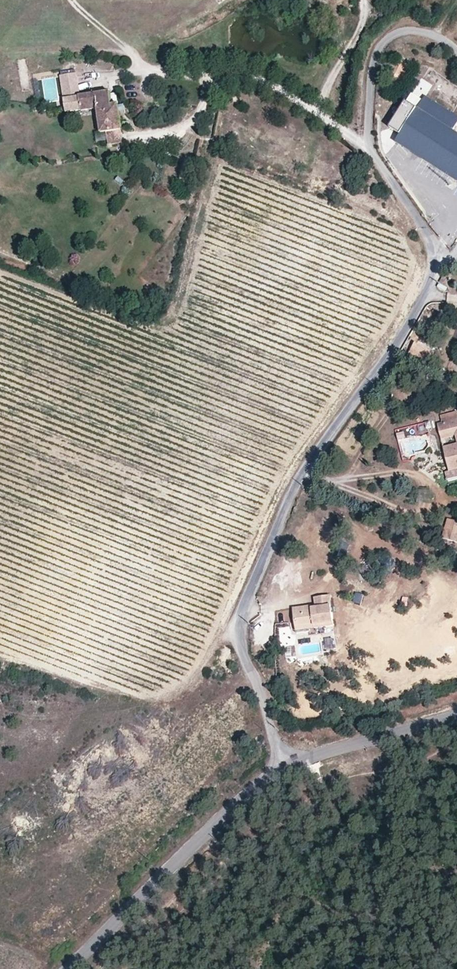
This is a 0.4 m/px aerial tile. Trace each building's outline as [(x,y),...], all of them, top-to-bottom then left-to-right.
[(108,142),(123,139),(117,103),(111,104),(109,91),(82,95),(78,72),(61,74),(66,112),(97,107),(100,131),(106,130),(108,142)] [(454,131),(456,125),(456,116),(426,97),(418,109),(397,142),(456,179),(456,133),(454,131)] [(183,163),(180,175),(187,177),(188,174),(193,175),(195,165),(183,163)] [(408,357),(426,365),(433,351),(415,343),(408,357)] [(456,420),(456,412),(444,416),(445,422),(456,420)] [(445,422),(440,424),(442,435),(456,431),(456,420),(445,422)] [(445,447),(451,470),(446,471),(448,478),(456,476),(456,444),(445,447)] [(417,501),(430,504),(433,492),(420,489),(417,501)] [(444,537),(456,542),(456,520),(450,518),(444,537)] [(367,562),(375,573),(383,566),(376,555),(367,562)] [(310,626),(310,629),(335,626),(331,595),(315,597),(317,608),(312,609),(312,606),(292,609),(295,628),(310,626)] [(311,633),(310,629),(310,626),(295,628),(296,635),(311,633)]
